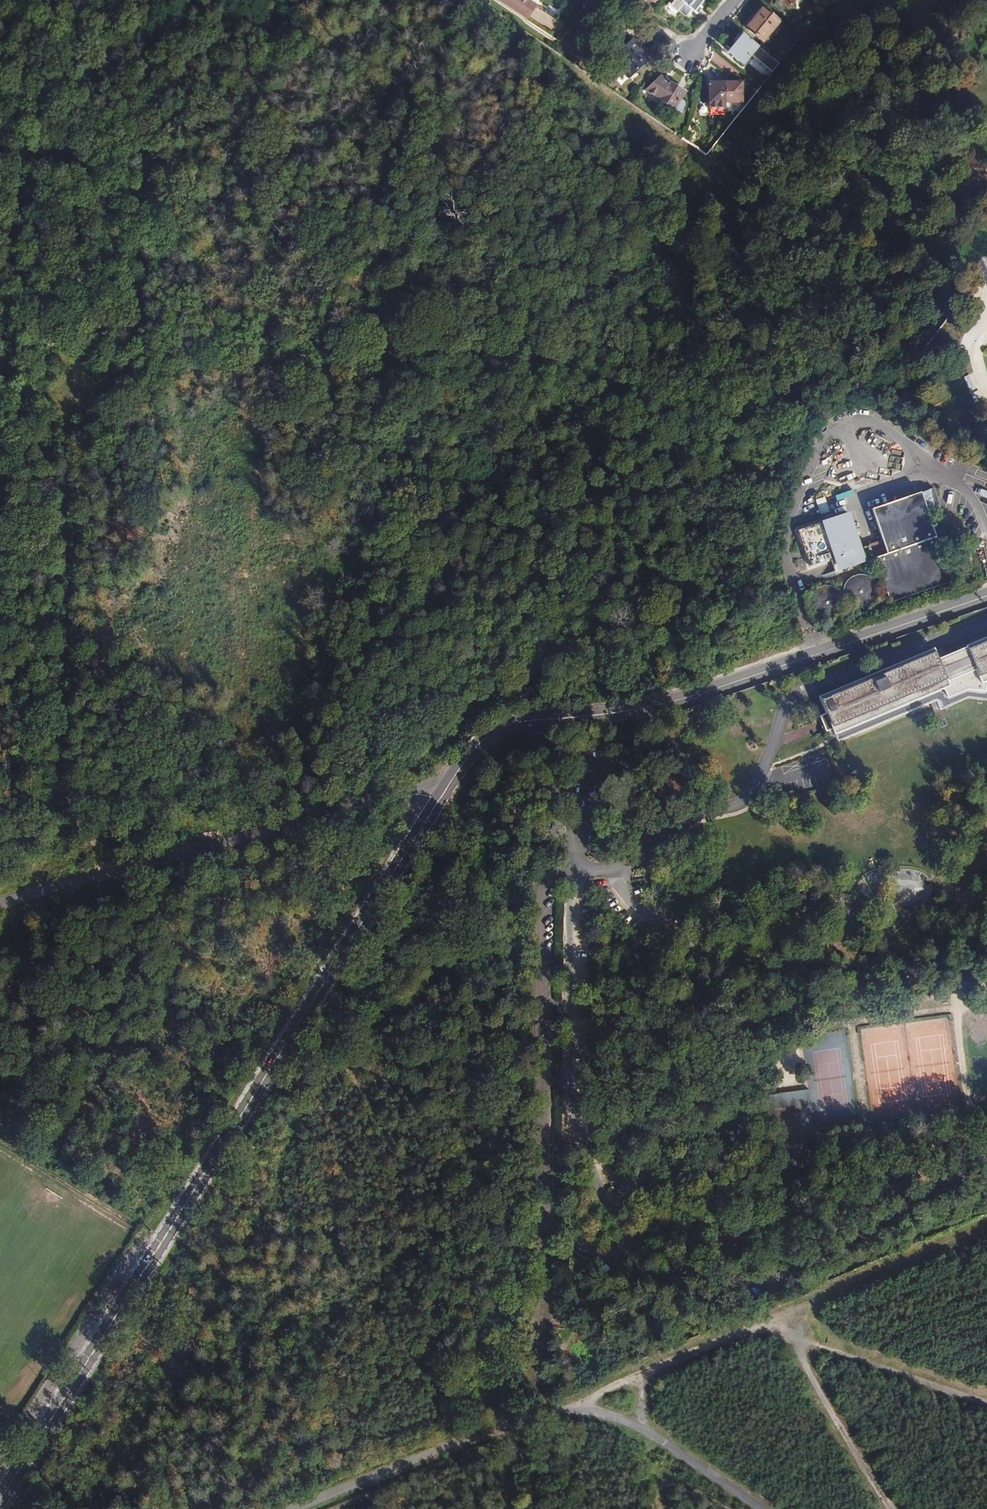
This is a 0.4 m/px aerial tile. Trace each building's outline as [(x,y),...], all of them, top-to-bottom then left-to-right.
[(527,19),(536,5),(529,0),(500,0),(527,19)] [(702,0),(669,0),(665,5),(674,12),(677,9),(684,15),(690,9),(696,14),(702,7),(699,5),(703,1),(702,0)] [(779,22),(762,8),(745,28),(763,42),(779,22)] [(757,45),(743,34),(731,50),(740,58),(737,61),(742,64),(757,45)] [(630,76),(644,63),(645,62),(653,55),(643,44),(640,47),(633,39),(610,60),(620,70),(622,68),(630,76)] [(664,78),(661,75),(646,89),(681,111),(685,107),(686,102),(680,98),(685,92),(669,82),(668,82),(664,79),(664,78)] [(707,106),(720,107),(721,104),(721,102),(723,83),(708,82),(707,106)] [(723,83),(721,102),(737,103),(739,84),(723,83)] [(941,552),(919,491),(870,508),(881,539),(858,547),(846,512),(796,529),(808,565),(829,558),(834,573),(840,571),(839,568),(862,560),(873,556),(889,603),(892,602),(951,581),(941,552)] [(822,498),(814,501),(818,514),(826,512),(822,498)] [(838,616),(843,619),(856,615),(858,609),(867,608),(875,603),(880,595),(880,588),(877,580),(871,574),(866,572),(855,572),(846,580),(842,593),(836,586),(831,584),(821,584),(811,589),(807,598),(807,609),(813,617),(817,620),(827,621),(838,616)] [(818,697),(826,714),(821,716),(828,731),(832,730),(838,745),(938,703),(942,712),(986,693),(986,638),(937,659),(933,650),(818,697)] [(360,816),(360,807),(349,808),(349,816),(360,816)] [(763,1111),(809,1107),(808,1090),(761,1094),(763,1111)] [(601,1276),(607,1267),(601,1264),(595,1273),(601,1276)]
